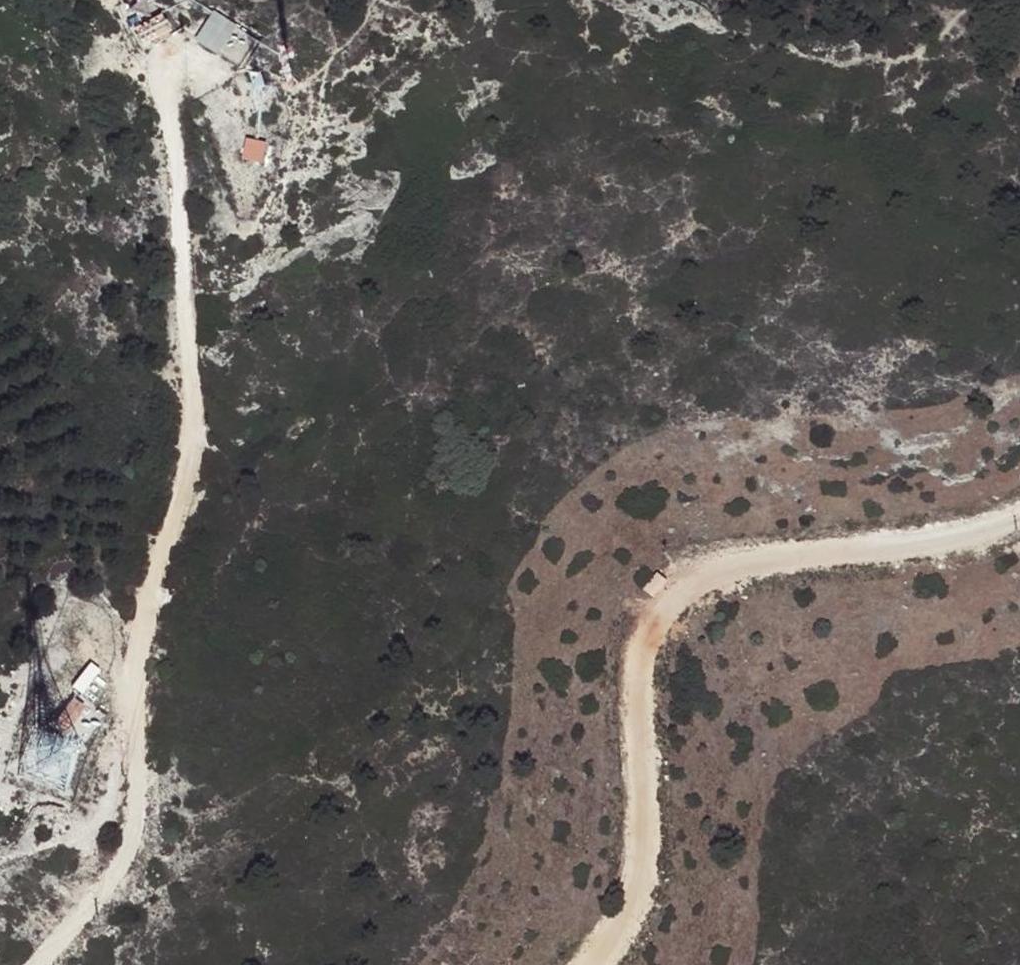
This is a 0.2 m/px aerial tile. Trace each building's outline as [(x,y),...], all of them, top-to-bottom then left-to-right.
[(263,159),(263,139),(240,139),(241,159),(263,159)] [(668,580),(657,571),(643,588),(654,597),(668,580)]
